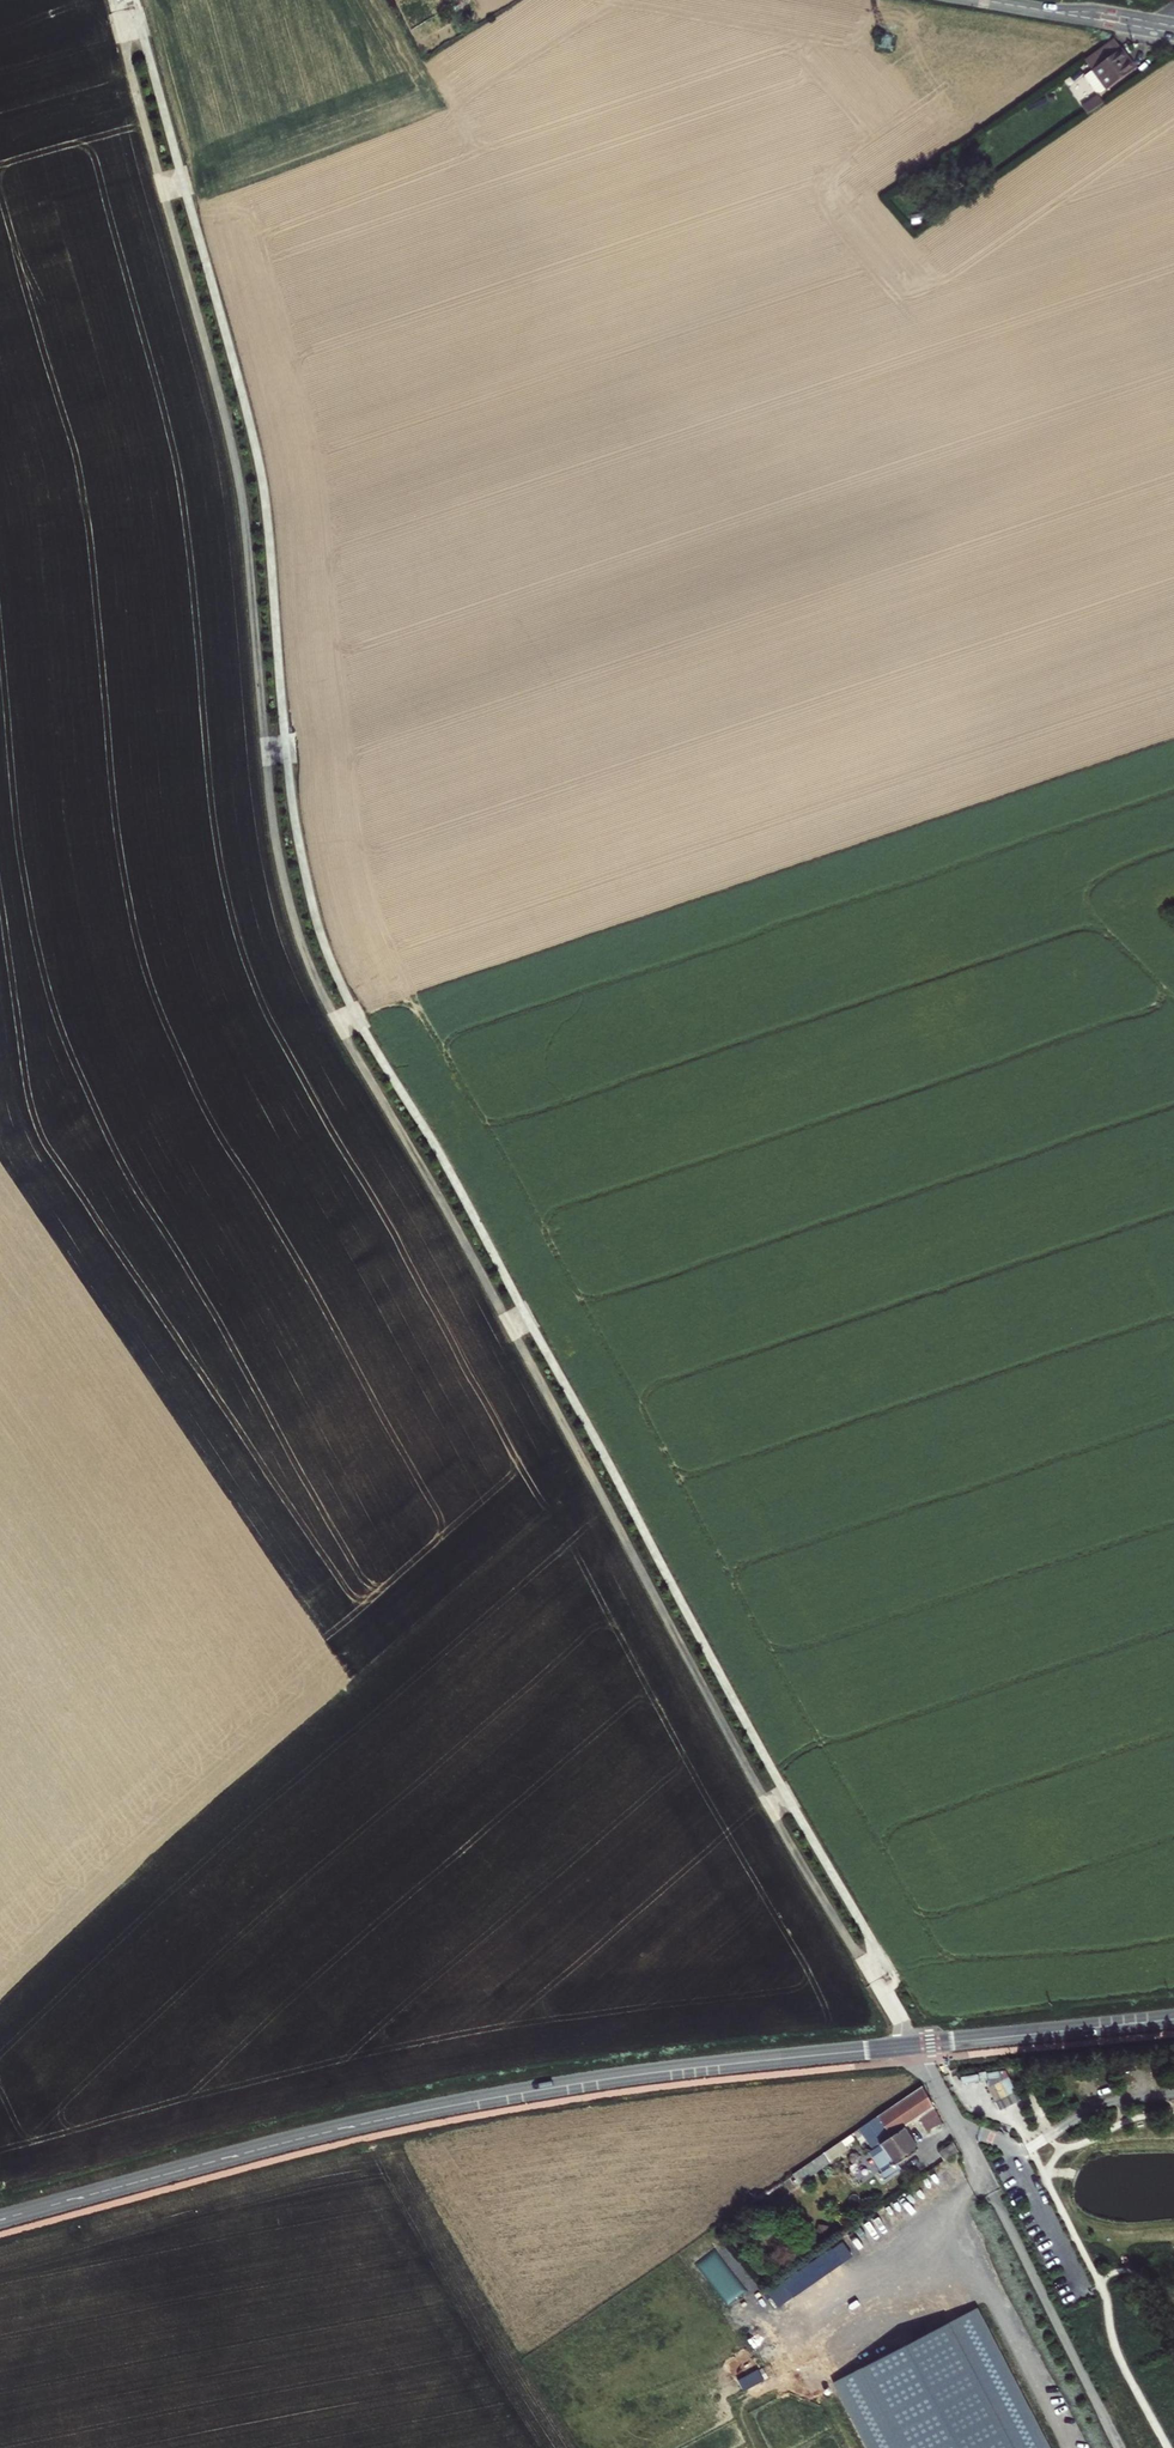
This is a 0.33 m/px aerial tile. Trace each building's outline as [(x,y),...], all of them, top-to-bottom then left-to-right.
[(1114,41),(1111,44),(1085,62),(1092,72),(1107,92),(1136,73),(1114,41)] [(1107,92),(1092,72),(1085,77),(1098,96),(1099,98),(1107,92)] [(1099,98),(1098,96),(1082,108),(1087,115),(1103,104),(1099,98)] [(1017,2101),(1005,2072),(986,2080),(999,2109),(1017,2101)] [(869,2139),(877,2150),(883,2145),(909,2128),(923,2117),(930,2130),(946,2121),(930,2092),(926,2085),(863,2129),(869,2139)] [(923,2148),(909,2128),(883,2145),(897,2165),(923,2148)] [(863,2129),(840,2145),(847,2154),(869,2139),(863,2129)] [(957,2155),(961,2152),(956,2141),(941,2152),(948,2161),(957,2155)] [(847,2154),(840,2145),(794,2176),(801,2186),(847,2154)] [(860,2182),(878,2170),(869,2155),(850,2168),(860,2182)] [(867,2447),(1051,2447),(977,2308),(831,2381),(867,2447)]
